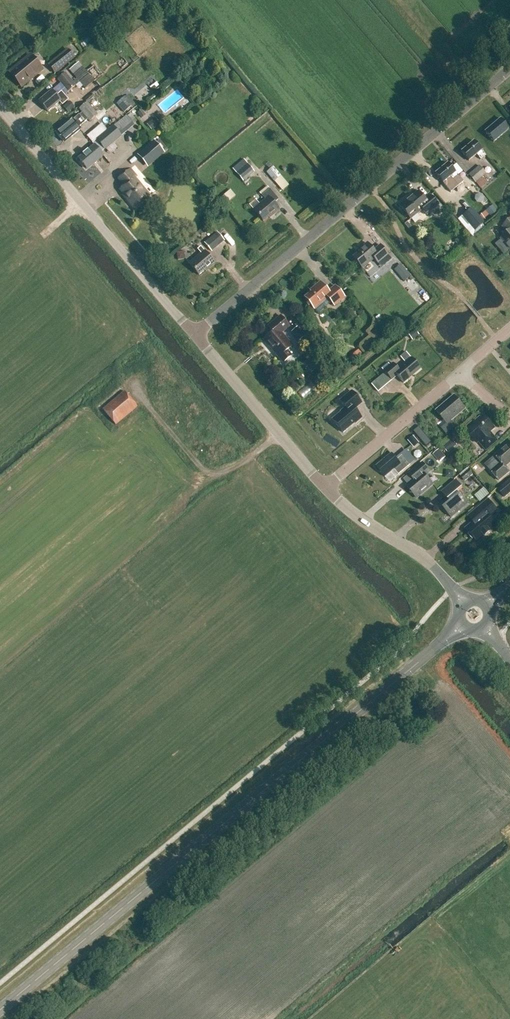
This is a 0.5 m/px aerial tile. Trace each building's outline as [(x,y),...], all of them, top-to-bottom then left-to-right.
[(61,43),(50,45),(52,53),(63,51),(61,43)] [(55,74),(75,58),(67,49),(47,65),(55,74)] [(10,72),(22,86),(42,70),(30,55),(10,72)] [(69,71),(78,82),(88,73),(79,62),(69,71)] [(65,72),(57,79),(68,91),(76,85),(65,72)] [(52,90),(39,101),(48,112),(59,102),(62,105),(68,100),(61,92),(57,96),(52,90)] [(116,104),(124,113),(133,105),(125,96),(116,104)] [(74,107),(69,102),(64,107),(68,112),(74,107)] [(90,122),(97,115),(87,103),(79,109),(82,113),(79,116),(79,115),(73,120),(72,119),(56,133),(63,141),(70,135),(71,137),(80,129),(78,127),(88,119),(90,122)] [(136,114),(140,119),(144,115),(140,110),(136,114)] [(78,159),(86,168),(92,163),(93,164),(104,156),(101,153),(121,136),(133,125),(125,116),(113,126),(99,137),(92,143),(94,145),(78,159)] [(155,118),(147,125),(152,131),(160,124),(155,118)] [(500,121),(484,134),(493,144),(508,131),(500,121)] [(87,136),(92,143),(99,137),(94,130),(87,136)] [(136,156),(146,168),(163,154),(153,141),(136,156)] [(461,153),(468,161),(476,155),(480,160),(486,156),(474,142),(461,153)] [(232,168),(242,182),(254,172),(244,159),(232,168)] [(435,175),(442,183),(450,177),(454,182),(459,178),(448,164),(435,175)] [(468,174),(480,188),(487,183),(482,177),(486,174),(479,165),(468,174)] [(288,186),(272,167),(266,173),(281,191),(288,186)] [(130,169),(119,179),(125,186),(120,190),(128,199),(127,200),(135,209),(147,199),(141,192),(143,191),(143,188),(142,186),(139,185),(134,179),(137,177),(130,169)] [(447,194),(452,203),(471,194),(466,184),(447,194)] [(274,203),(278,199),(269,189),(261,195),(265,200),(253,210),(263,221),(273,213),(274,214),(279,210),(274,203)] [(417,191),(406,201),(405,200),(399,205),(411,219),(422,210),(427,215),(438,206),(430,196),(425,200),(417,191)] [(456,206),(460,211),(466,206),(462,202),(456,206)] [(492,205),(485,211),(490,217),(497,211),(492,205)] [(472,207),(462,215),(475,231),(484,223),(472,207)] [(503,227),(508,233),(502,239),(509,249),(509,221),(503,227)] [(205,244),(212,253),(225,241),(218,233),(205,244)] [(353,258),(362,269),(374,259),(378,264),(388,255),(380,245),(373,251),(367,243),(362,248),(363,249),(353,258)] [(197,250),(201,254),(189,264),(199,275),(209,267),(210,268),(215,264),(200,247),(197,250)] [(177,253),(178,261),(187,260),(186,252),(177,253)] [(418,285),(400,263),(393,269),(404,281),(403,282),(411,291),(418,285)] [(320,282),(314,288),(315,289),(304,298),(314,309),(327,298),(331,302),(334,307),(344,298),(336,288),(329,293),(320,282)] [(278,358),(282,362),(292,354),(288,350),(290,348),(284,341),(286,339),(281,333),(289,327),(280,316),(268,327),(273,332),(265,339),(270,345),(271,347),(272,349),(272,350),(278,358)] [(290,333),(298,341),(304,336),(297,327),(290,333)] [(408,334),(412,339),(419,334),(415,329),(408,334)] [(350,355),(355,361),(363,355),(358,349),(350,355)] [(482,361),(492,355),(489,351),(480,357),(482,361)] [(411,358),(398,369),(393,363),(383,371),(391,380),(397,375),(403,383),(420,369),(411,358)] [(313,362),(307,367),(311,372),(317,367),(313,362)] [(137,407),(124,391),(103,409),(116,425),(137,407)] [(362,418),(354,410),(362,403),(351,391),(339,401),(345,407),(340,411),(341,412),(332,420),(343,433),(355,423),(355,424),(362,418)] [(455,396),(437,411),(447,423),(441,428),(447,435),(456,427),(451,421),(466,408),(455,396)] [(480,417),(475,422),(475,423),(467,431),(477,443),(479,441),(486,450),(498,441),(490,432),(495,428),(484,416),(482,418),(480,417)] [(408,440),(414,446),(418,442),(413,436),(408,440)] [(424,436),(420,439),(426,447),(430,444),(424,436)] [(447,443),(443,447),(448,453),(452,449),(447,443)] [(499,480),(509,471),(505,466),(509,463),(509,443),(495,456),(498,458),(488,467),(499,480)] [(446,457),(440,450),(434,455),(440,462),(446,457)] [(397,460),(392,453),(377,466),(386,477),(395,469),(399,475),(411,465),(403,455),(397,460)] [(413,494),(417,498),(433,484),(426,475),(430,472),(423,463),(412,473),(415,476),(415,479),(407,486),(410,490),(410,493),(413,494)] [(460,476),(465,481),(473,473),(469,468),(460,476)] [(451,502),(444,508),(452,517),(468,503),(458,491),(463,488),(456,480),(442,492),(451,502)] [(505,497),(509,493),(509,480),(498,490),(505,497)] [(482,503),(494,496),(489,486),(476,493),(482,503)] [(484,535),(485,537),(486,536),(490,532),(491,532),(490,531),(497,526),(490,518),(498,511),(489,500),(476,511),(481,517),(466,529),(470,533),(471,532),(475,537),(474,538),(475,537),(481,538),(481,539),(482,539),(481,538),(484,535)]
